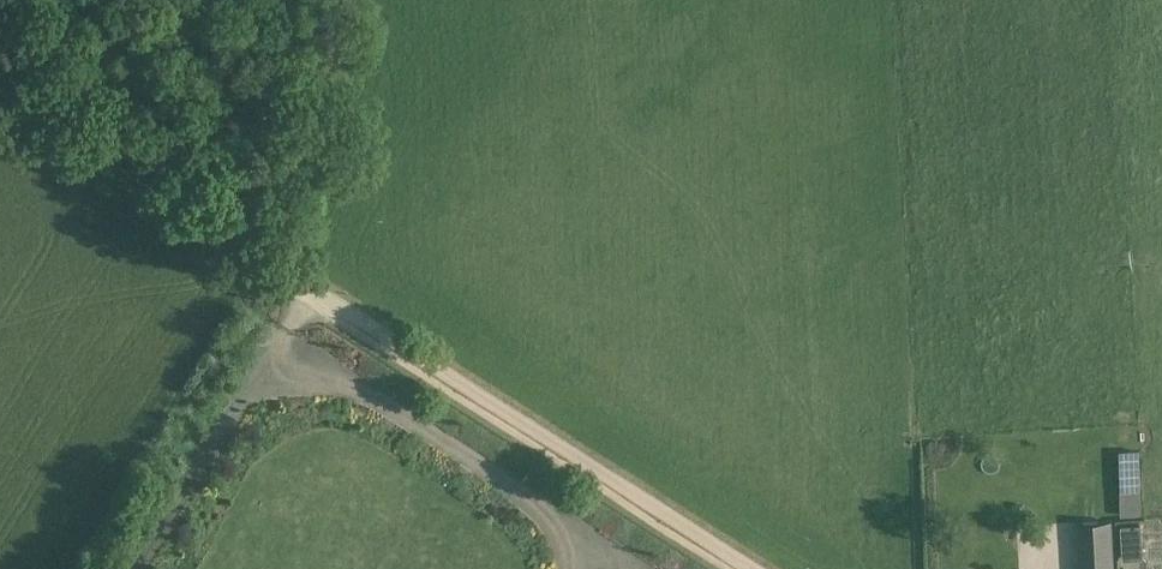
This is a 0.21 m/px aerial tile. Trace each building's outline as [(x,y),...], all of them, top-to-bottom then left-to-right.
[(216,371),(211,390),(222,393),(227,373),(216,371)] [(1111,461),(1115,501),(1134,499),(1130,459),(1111,461)] [(1114,551),(1112,521),(1075,523),(1078,568),(1115,568),(1114,551)] [(1120,559),(1142,558),(1140,523),(1119,524),(1120,559)]
